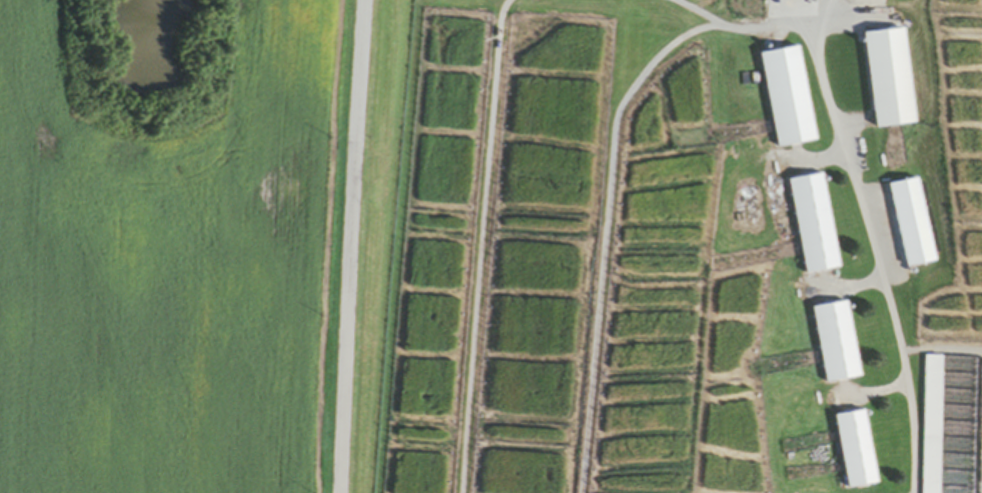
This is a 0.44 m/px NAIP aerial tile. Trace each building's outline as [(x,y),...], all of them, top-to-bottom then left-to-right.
[(865,35),(873,130),(916,126),(907,31),(865,35)] [(760,55),(776,149),(815,143),(799,49),(760,55)] [(789,181),(805,276),(839,271),(823,176),(789,181)] [(847,304),(814,309),(826,385),(859,380),(847,304)] [(866,413),(837,417),(848,491),(877,487),(866,413)]
